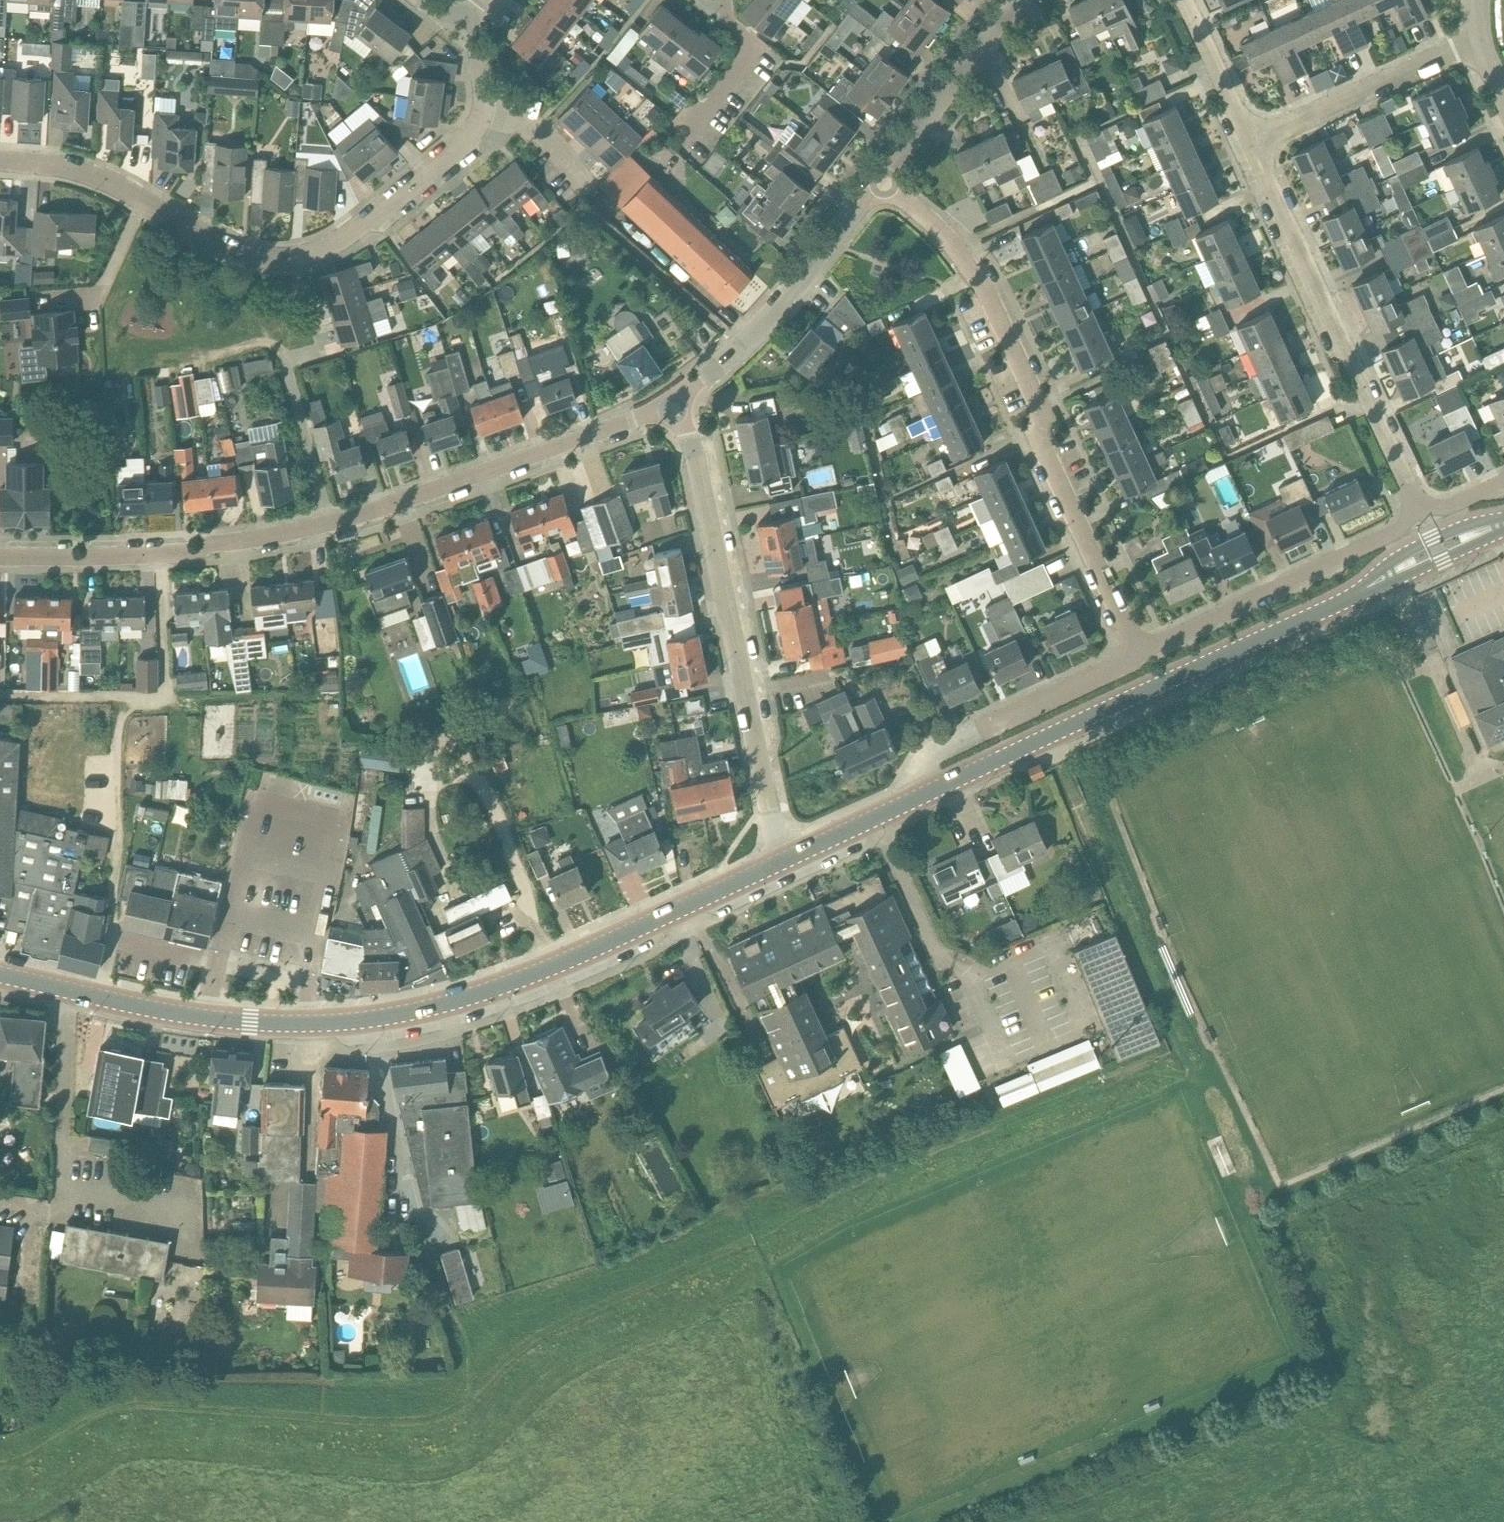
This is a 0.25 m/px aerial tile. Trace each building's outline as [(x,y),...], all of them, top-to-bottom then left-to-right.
[(0,0),(0,36),(6,36),(6,25),(8,25),(9,1),(0,0)] [(54,39),(63,40),(65,20),(66,5),(55,4),(55,0),(31,0),(30,9),(53,10),(52,39),(54,39)] [(66,5),(65,20),(77,20),(78,4),(101,6),(101,0),(66,0),(66,5)] [(137,0),(124,0),(120,44),(133,45),(134,24),(137,0)] [(142,0),(137,0),(134,24),(148,25),(150,1),(142,0)] [(206,4),(203,38),(215,39),(216,27),(239,29),(240,13),(241,13),(241,0),(217,0),(217,5),(206,4)] [(241,13),(265,15),(265,0),(241,0),(241,13)] [(309,0),(286,0),(284,20),(273,20),(272,44),(271,56),(279,56),(279,45),(285,45),(286,29),(294,29),(295,17),(308,18),(309,0)] [(308,18),(307,33),(333,34),(330,48),(342,51),(345,40),(346,33),(345,32),(348,20),(333,19),(334,0),(309,0),(308,18)] [(365,56),(374,44),(399,12),(392,7),(387,14),(377,6),(372,13),(355,0),(353,0),(348,20),(345,32),(346,33),(345,40),(365,56)] [(567,30),(581,13),(565,0),(547,0),(541,9),(567,30)] [(581,13),(591,0),(565,0),(581,13)] [(640,5),(635,0),(631,0),(626,7),(634,13),(640,5)] [(755,1),(754,0),(752,0),(743,12),(772,35),(787,16),(766,0),(756,0),(755,1)] [(787,16),(799,0),(766,0),(787,16)] [(852,7),(844,0),(842,0),(837,6),(847,14),(849,11),(852,7)] [(938,33),(948,21),(943,18),(950,9),(939,0),(908,0),(904,5),(938,33)] [(1107,23),(1097,0),(1083,0),(1071,5),(1084,34),(1072,39),(1083,63),(1096,57),(1091,46),(1099,42),(1093,29),(1107,23)] [(1107,23),(1113,37),(1125,32),(1133,49),(1145,43),(1125,0),(1097,0),(1107,23)] [(1335,0),(1305,14),(1315,38),(1333,30),(1345,55),(1357,49),(1335,0)] [(1357,49),(1369,44),(1357,19),(1376,10),(1372,0),(1335,0),(1357,49)] [(1376,10),(1394,2),(1405,27),(1418,21),(1408,0),(1372,0),(1376,10)] [(1418,21),(1430,16),(1422,0),(1408,0),(1418,21)] [(857,2),(852,7),(849,11),(876,32),(890,43),(891,43),(898,34),(919,50),(925,42),(929,45),(938,33),(904,5),(895,17),(884,8),(877,17),(857,2)] [(203,38),(206,4),(194,3),(193,29),(194,29),(195,35),(202,35),(202,38),(203,38)] [(662,3),(642,29),(639,33),(658,48),(681,19),(681,18),(679,20),(674,16),(675,14),(662,3)] [(818,24),(827,12),(815,4),(806,16),(818,24)] [(529,13),(522,22),(554,47),(567,30),(541,9),(534,17),(529,13)] [(399,12),(374,44),(391,58),(386,65),(387,65),(379,74),(383,78),(403,62),(416,51),(407,40),(412,33),(402,25),(407,19),(399,12)] [(1305,14),(1274,28),(1296,77),(1308,72),(1297,47),(1315,38),(1305,14)] [(260,43),(272,44),(273,20),(262,19),(260,43)] [(682,19),(681,19),(658,48),(677,63),(702,32),(703,30),(699,33),(687,24),(686,25),(680,21),(682,19)] [(565,56),(554,47),(522,22),(515,30),(521,34),(514,43),(540,64),(547,55),(559,64),(565,56)] [(613,24),(606,33),(614,39),(620,30),(613,24)] [(818,25),(810,34),(817,40),(825,30),(818,25)] [(1296,77),(1274,28),(1243,43),(1247,51),(1232,58),(1238,71),(1253,65),(1254,67),(1272,58),(1284,83),(1296,77)] [(708,37),(702,32),(677,63),(678,63),(681,59),(700,74),(722,45),(709,35),(708,37)] [(890,43),(876,32),(862,51),(872,59),(864,70),(894,94),(910,74),(889,58),(897,48),(891,43),(890,43)] [(607,47),(614,39),(606,33),(599,41),(607,47)] [(817,40),(810,34),(802,44),(809,50),(817,40)] [(1407,48),(1402,36),(1390,41),(1396,53),(1407,48)] [(168,47),(177,48),(178,39),(168,38),(168,47)] [(54,39),(52,60),(54,60),(53,65),(72,67),(74,41),(63,41),(63,40),(54,39)] [(203,50),(215,51),(216,41),(204,40),(203,50)] [(52,42),(38,41),(37,53),(51,54),(52,42)] [(271,57),(271,56),(272,44),(260,43),(260,56),(271,57)] [(429,45),(421,52),(425,57),(433,50),(429,45)] [(211,60),(211,51),(168,48),(167,57),(211,60)] [(156,74),(157,51),(145,50),(144,74),(156,74)] [(416,51),(403,62),(412,74),(409,95),(450,101),(451,92),(443,91),(445,79),(437,78),(439,60),(422,57),(416,51)] [(571,58),(579,65),(585,70),(592,63),(585,57),(584,57),(577,51),(571,58)] [(1163,61),(1170,74),(1184,67),(1177,54),(1163,61)] [(1061,58),(1037,69),(1050,98),(1064,91),(1068,100),(1092,89),(1081,64),(1067,70),(1061,58)] [(248,61),(239,60),(237,75),(252,76),(253,68),(248,61)] [(640,71),(631,63),(625,70),(634,78),(640,71)] [(577,80),(585,70),(579,65),(570,74),(577,80)] [(706,66),(700,74),(705,78),(711,69),(706,66)] [(2,112),(2,116),(3,112),(14,113),(13,117),(18,117),(20,120),(26,120),(29,118),(43,119),(46,78),(17,76),(17,68),(4,67),(3,76),(4,76),(2,112)] [(1056,110),(1050,98),(1037,69),(1014,79),(1027,108),(1028,108),(1033,120),(1043,116),(1056,110)] [(844,74),(830,92),(845,104),(845,105),(855,112),(852,109),(859,100),(878,115),(888,102),(889,103),(894,96),(893,95),(894,94),(864,70),(854,82),(844,74)] [(76,72),(57,71),(54,99),(65,99),(64,126),(88,127),(91,88),(75,87),(76,72)] [(650,79),(640,71),(634,78),(645,86),(650,79)] [(209,74),(208,91),(223,93),(224,75),(209,74)] [(346,97),(354,89),(338,74),(334,95),(346,97)] [(607,82),(617,92),(624,85),(614,75),(607,82)] [(1161,78),(1144,85),(1139,75),(1132,78),(1143,103),(1167,92),(1161,78)] [(258,78),(248,77),(247,95),(259,96),(260,78),(258,78)] [(664,80),(659,87),(669,95),(674,88),(664,80)] [(773,80),(766,90),(772,95),(779,85),(773,80)] [(304,97),(322,99),(324,83),(305,82),(304,97)] [(1421,109),(1426,121),(1463,104),(1463,103),(1459,105),(1454,96),(1448,83),(1449,83),(1449,82),(1412,99),(1417,110),(1421,109)] [(295,95),(302,96),(303,85),(297,84),(291,89),(291,92),(295,95)] [(577,135),(607,103),(589,86),(559,118),(577,135)] [(121,90),(101,89),(99,117),(110,118),(108,145),(132,146),(133,143),(133,134),(135,107),(120,105),(121,90)] [(765,105),(772,95),(766,90),(759,100),(765,105)] [(845,104),(830,92),(828,90),(812,111),(819,117),(812,126),(841,148),(856,128),(838,113),(845,105),(845,104)] [(391,123),(404,135),(405,134),(420,136),(422,120),(438,123),(440,110),(448,111),(450,101),(409,95),(406,117),(398,116),(392,122),(391,123)] [(287,113),(300,113),(300,100),(288,99),(287,113)] [(1105,115),(1115,111),(1110,101),(1101,106),(1105,115)] [(322,102),(312,102),(316,112),(320,110),(321,109),(322,107),(322,105),(322,102)] [(607,103),(577,135),(595,152),(625,120),(607,103)] [(1464,104),(1463,104),(1426,121),(1437,144),(1471,129),(1470,128),(1469,129),(1463,116),(1464,116),(1459,106),(1464,104)] [(666,114),(656,105),(648,114),(658,123),(666,114)] [(1155,144),(1187,129),(1176,105),(1144,120),(1155,144)] [(195,110),(195,123),(206,123),(207,110),(195,110)] [(180,113),(156,111),(154,154),(166,155),(166,166),(194,167),(197,127),(179,125),(180,113)] [(1372,117),(1383,141),(1395,135),(1384,111),(1372,117)] [(353,130),(387,172),(395,165),(389,159),(399,151),(393,144),(404,135),(391,123),(392,122),(381,113),(374,119),(370,115),(353,130)] [(1132,133),(1137,130),(1139,125),(1137,119),(1131,117),(1125,120),(1123,126),(1126,131),(1132,133)] [(1371,146),(1383,141),(1372,117),(1360,123),(1371,146)] [(625,120),(595,152),(613,169),(631,150),(641,140),(644,137),(625,120)] [(781,137),(774,145),(780,150),(798,164),(805,154),(824,169),(841,148),(812,126),(804,136),(796,130),(787,142),(781,137)] [(1109,126),(1087,136),(1101,168),(1123,157),(1109,126)] [(653,127),(644,137),(641,140),(646,145),(659,132),(653,127)] [(1165,167),(1198,152),(1187,129),(1155,144),(1165,167)] [(387,172),(353,130),(336,144),(338,146),(334,149),(349,179),(358,171),(365,179),(374,171),(380,177),(387,172)] [(1304,177),(1333,164),(1326,150),(1348,140),(1344,130),(1294,153),(1294,154),(1295,154),(1305,176),(1304,176),(1304,177)] [(1038,203),(1051,197),(1040,173),(1026,180),(1023,173),(1024,173),(1019,164),(1018,164),(1004,132),(980,142),(993,171),(999,184),(1015,177),(1020,189),(1029,184),(1038,203)] [(148,135),(133,134),(133,143),(147,144),(148,135)] [(764,138),(760,143),(770,151),(774,145),(764,138)] [(205,142),(203,190),(214,191),(214,195),(219,195),(221,198),(228,198),(230,196),(244,197),(247,157),(247,144),(219,143),(205,142)] [(980,177),(993,171),(980,142),(957,153),(970,182),(971,181),(976,194),(986,189),(980,177)] [(1442,164),(1453,188),(1489,171),(1494,169),(1493,168),(1489,171),(1485,161),(1484,161),(1478,148),(1480,148),(1479,147),(1442,164)] [(715,149),(706,160),(703,164),(714,173),(726,158),(715,149)] [(798,164),(780,150),(772,161),(765,170),(774,177),(766,187),(771,190),(795,209),(811,189),(791,173),(798,164)] [(1398,174),(1424,161),(1419,150),(1393,162),(1398,174)] [(1209,176),(1198,152),(1165,167),(1176,191),(1209,176)] [(279,207),(293,208),(296,156),(295,156),(294,168),(268,166),(269,159),(256,158),(252,202),(264,202),(264,206),(268,207),(270,209),(277,210),(279,207)] [(296,156),(293,208),(294,208),(294,201),(305,201),(305,205),(309,205),(311,208),(318,208),(320,206),(335,207),(337,181),(337,169),(337,167),(308,166),(309,157),(296,156)] [(499,175),(521,203),(531,195),(542,209),(551,202),(518,160),(499,175)] [(614,196),(726,303),(755,272),(637,160),(608,191),(614,196)] [(1429,173),(1424,161),(1398,174),(1400,177),(1403,185),(1429,173)] [(1340,188),(1345,197),(1373,184),(1363,164),(1339,176),(1333,164),(1304,177),(1305,177),(1315,198),(1315,200),(1340,188)] [(1083,177),(1077,165),(1063,172),(1068,184),(1083,177)] [(1053,167),(1040,173),(1051,197),(1064,191),(1053,167)] [(1112,191),(1121,187),(1114,170),(1104,175),(1112,191)] [(1494,181),(1489,171),(1453,188),(1464,211),(1501,194),(1500,193),(1499,194),(1493,181),(1494,181)] [(499,175),(480,190),(510,228),(510,229),(512,232),(520,225),(510,213),(521,203),(499,175)] [(1209,176),(1176,191),(1187,214),(1219,199),(1209,176)] [(1391,181),(1395,191),(1404,187),(1403,185),(1400,177),(1391,181)] [(1334,241),(1363,228),(1357,216),(1382,204),(1373,184),(1345,197),(1349,207),(1324,218),(1324,220),(1325,219),(1335,241),(1334,241)] [(510,228),(480,190),(477,187),(458,202),(481,230),(490,222),(501,236),(510,229),(510,228)] [(1124,192),(1121,187),(1112,191),(1119,208),(1129,204),(1124,192)] [(1097,189),(1076,199),(1081,209),(1102,199),(1097,189)] [(800,213),(795,209),(771,190),(763,200),(756,194),(743,211),(756,223),(762,216),(784,234),(800,213)] [(34,251),(36,227),(16,226),(18,199),(0,198),(0,237),(7,237),(6,253),(26,254),(26,251),(34,252),(34,251)] [(1007,201),(1003,203),(984,211),(990,224),(1013,214),(1007,201)] [(1055,208),(1061,219),(1075,213),(1069,201),(1055,208)] [(458,202),(439,217),(472,258),(480,252),(469,239),(481,230),(458,202)] [(572,217),(564,206),(554,215),(562,225),(572,217)] [(1407,228),(1412,229),(1421,225),(1420,222),(1414,207),(1404,212),(1402,216),(1407,228)] [(37,211),(36,227),(34,251),(50,253),(50,242),(80,244),(80,242),(95,243),(96,214),(50,211),(50,219),(38,218),(38,211),(37,211)] [(1483,253),(1503,244),(1503,214),(1472,229),(1483,253)] [(1423,227),(1428,238),(1428,239),(1454,227),(1448,215),(1423,227)] [(1164,223),(1169,234),(1184,228),(1179,216),(1164,223)] [(453,252),(463,265),(472,259),(472,258),(439,217),(420,232),(443,260),(453,252)] [(1207,258),(1240,243),(1229,219),(1196,235),(1207,258)] [(1024,238),(1034,260),(1065,245),(1054,222),(1022,236),(1024,239),(1024,238)] [(1412,229),(1401,234),(1407,247),(1428,238),(1423,227),(1421,225),(1412,229)] [(1459,238),(1454,227),(1428,239),(1434,250),(1459,238)] [(1147,237),(1144,228),(1130,234),(1134,243),(1147,237)] [(1184,228),(1169,234),(1175,246),(1189,240),(1184,228)] [(1363,228),(1334,241),(1335,242),(1345,264),(1345,265),(1374,252),(1373,251),(1382,247),(1386,245),(1385,241),(1382,235),(1369,241),(1363,228)] [(583,229),(569,231),(572,250),(586,248),(583,229)] [(443,260),(420,232),(401,248),(434,289),(443,282),(432,269),(443,260)] [(1104,238),(1109,251),(1123,244),(1117,232),(1104,238)] [(521,245),(528,253),(540,243),(534,235),(521,245)] [(1428,239),(1428,238),(1407,247),(1414,263),(1435,254),(1434,250),(1428,239)] [(560,256),(571,254),(569,241),(558,242),(560,256)] [(1240,243),(1207,258),(1217,282),(1250,267),(1240,243)] [(1109,251),(1114,262),(1128,255),(1123,244),(1109,251)] [(1483,253),(1494,276),(1503,272),(1503,244),(1483,253)] [(1034,260),(1043,281),(1074,267),(1065,245),(1034,260)] [(490,264),(480,252),(472,258),(479,267),(482,271),(490,264)] [(321,276),(328,299),(363,288),(359,275),(375,270),(371,259),(321,276)] [(403,272),(399,261),(390,263),(394,275),(403,272)] [(1450,282),(1464,275),(1459,264),(1444,271),(1450,282)] [(1400,274),(1396,265),(1391,267),(1390,267),(1382,271),(1354,284),(1354,285),(1355,285),(1365,306),(1364,306),(1364,307),(1393,294),(1387,280),(1400,274)] [(1043,281),(1053,302),(1084,288),(1074,267),(1043,281)] [(1261,290),(1250,267),(1217,282),(1228,306),(1261,290)] [(35,271),(35,283),(56,282),(55,270),(35,271)] [(484,273),(475,280),(479,285),(488,278),(484,273)] [(1142,286),(1137,276),(1124,282),(1129,293),(1142,286)] [(413,279),(397,284),(402,300),(418,295),(413,279)] [(1170,295),(1163,279),(1153,283),(1161,299),(1170,295)] [(1453,293),(1458,304),(1484,292),(1478,280),(1453,293)] [(1142,286),(1129,293),(1134,305),(1148,299),(1142,286)] [(328,299),(336,322),(386,306),(383,295),(367,300),(363,288),(328,299)] [(463,306),(471,298),(461,288),(453,296),(463,306)] [(1053,302),(1063,323),(1093,309),(1084,288),(1053,302)] [(1484,292),(1458,304),(1464,315),(1489,303),(1484,292)] [(1398,305),(1393,294),(1364,307),(1365,308),(1365,307),(1375,329),(1375,330),(1379,328),(1383,338),(1433,315),(1429,305),(1430,304),(1424,293),(1398,305)] [(31,314),(29,296),(1,299),(3,317),(31,314)] [(399,301),(386,306),(336,322),(343,345),(394,329),(389,314),(402,310),(399,301)] [(1169,317),(1179,314),(1176,304),(1165,308),(1169,317)] [(789,354),(810,372),(844,332),(858,326),(837,308),(818,331),(812,327),(789,354)] [(1206,314),(1211,325),(1225,318),(1220,308),(1206,314)] [(606,339),(637,386),(640,384),(643,385),(648,381),(649,378),(662,369),(644,342),(653,336),(643,321),(642,321),(634,311),(630,309),(625,309),(622,310),(619,311),(617,314),(614,319),(615,322),(616,326),(619,330),(606,339)] [(1063,323),(1072,344),(1103,330),(1093,309),(1063,323)] [(46,360),(77,358),(76,340),(79,340),(77,321),(74,321),(73,310),(37,313),(38,325),(34,325),(36,344),(24,345),(27,378),(48,377),(46,360)] [(905,348),(936,334),(926,313),(926,312),(925,310),(894,324),(905,348)] [(1248,349),(1281,334),(1271,311),(1238,326),(1248,349)] [(1394,372),(1423,359),(1418,348),(1445,336),(1440,326),(1439,326),(1433,315),(1383,338),(1387,347),(1384,349),(1384,350),(1385,350),(1394,372)] [(887,328),(882,316),(868,323),(873,334),(887,328)] [(1231,331),(1225,318),(1211,325),(1217,337),(1231,331)] [(1211,325),(1204,328),(1209,341),(1217,337),(1211,325)] [(522,372),(517,358),(511,335),(507,328),(492,333),(508,377),(522,372)] [(1103,330),(1072,344),(1082,365),(1081,365),(1083,368),(1114,354),(1103,330)] [(521,332),(511,335),(517,358),(522,372),(525,382),(538,378),(535,371),(547,366),(542,350),(529,354),(521,332)] [(945,355),(936,334),(905,348),(915,369),(945,355)] [(1281,334),(1248,349),(1259,373),(1292,358),(1281,334)] [(1147,352),(1151,363),(1156,360),(1161,370),(1177,363),(1166,339),(1150,346),(1151,350),(1147,352)] [(1139,355),(1134,343),(1120,350),(1125,361),(1139,355)] [(1482,357),(1488,370),(1503,362),(1503,348),(1482,357)] [(446,353),(449,365),(457,392),(471,388),(459,350),(446,353)] [(549,357),(552,365),(558,381),(541,387),(548,409),(577,398),(564,360),(564,361),(561,353),(549,357)] [(1423,359),(1394,372),(1395,373),(1405,394),(1404,395),(1405,396),(1434,382),(1439,392),(1464,380),(1459,369),(1446,375),(1436,353),(1423,359)] [(915,369),(924,390),(955,376),(945,355),(915,369)] [(248,362),(250,373),(271,369),(269,358),(248,362)] [(1303,381),(1292,358),(1259,373),(1270,396),(1303,381)] [(1163,376),(1161,370),(1156,360),(1151,363),(1130,372),(1136,384),(1149,378),(1151,382),(1163,376)] [(218,368),(224,389),(244,384),(237,363),(218,368)] [(466,421),(457,392),(449,365),(428,372),(435,398),(432,399),(436,410),(424,413),(427,423),(425,423),(433,448),(461,439),(457,424),(466,421)] [(389,386),(399,415),(411,411),(401,378),(397,380),(393,368),(377,373),(382,388),(389,386)] [(867,390),(888,381),(882,369),(863,377),(867,390)] [(201,414),(194,372),(180,375),(182,382),(173,384),(178,417),(201,414)] [(212,376),(196,379),(200,403),(215,400),(212,376)] [(216,376),(212,376),(215,396),(216,400),(222,399),(216,376)] [(964,397),(955,376),(924,390),(934,411),(964,397)] [(1205,397),(1215,393),(1207,376),(1198,380),(1205,397)] [(494,396),(491,387),(488,378),(475,382),(482,402),(472,405),(482,432),(504,425),(494,396)] [(107,400),(126,399),(125,384),(114,385),(113,379),(106,380),(107,400)] [(494,396),(504,425),(525,417),(512,380),(491,387),(494,396)] [(897,402),(888,381),(867,390),(873,414),(897,402)] [(1303,381),(1270,396),(1281,420),(1314,405),(1303,381)] [(168,382),(155,384),(157,405),(171,404),(168,382)] [(841,390),(845,410),(859,406),(857,395),(855,387),(841,390)] [(1097,429),(1128,415),(1117,391),(1086,405),(1088,408),(1097,429)] [(1223,410),(1215,393),(1205,397),(1213,414),(1223,410)] [(744,450),(774,443),(767,412),(777,410),(774,395),(750,400),(754,414),(750,415),(750,416),(738,418),(744,450)] [(1491,401),(1503,429),(1496,432),(1500,442),(1503,440),(1503,395),(1491,401)] [(1178,403),(1185,417),(1199,411),(1192,396),(1178,403)] [(964,397),(934,411),(944,432),(974,418),(964,397)] [(1467,404),(1445,414),(1454,433),(1429,445),(1442,472),(1477,455),(1470,440),(1481,435),(1467,404)] [(387,463),(415,454),(407,429),(392,433),(387,419),(386,419),(383,409),(361,416),(370,442),(379,439),(387,463)] [(1205,425),(1199,411),(1185,417),(1191,431),(1205,425)] [(889,419),(894,430),(907,424),(902,412),(889,419)] [(1329,414),(1284,434),(1291,450),(1336,429),(1329,414)] [(1097,429),(1107,449),(1137,435),(1128,415),(1097,429)] [(15,444),(13,416),(0,417),(0,444),(15,444)] [(974,418),(944,432),(954,456),(985,442),(984,439),(974,418)] [(341,420),(315,428),(323,456),(334,453),(340,478),(368,469),(360,442),(348,445),(344,436),(346,435),(341,420)] [(888,421),(879,425),(883,434),(892,430),(888,421)] [(237,452),(233,435),(231,436),(229,423),(215,427),(218,440),(221,439),(226,455),(237,452)] [(899,441),(913,435),(907,424),(894,430),(899,441)] [(1229,424),(1219,429),(1227,445),(1237,441),(1229,424)] [(864,425),(849,428),(855,452),(869,449),(864,425)] [(267,441),(266,435),(251,438),(252,444),(251,444),(263,502),(293,496),(293,495),(292,495),(287,471),(290,471),(284,437),(267,441)] [(1107,449),(1117,471),(1147,457),(1137,435),(1107,449)] [(774,443),(744,450),(751,482),(763,480),(767,479),(770,494),(795,489),(792,475),(797,474),(790,440),(774,444),(774,443)] [(2,486),(2,522),(50,522),(50,486),(45,486),(45,462),(17,462),(17,447),(9,447),(9,462),(7,462),(7,486),(2,486)] [(1147,457),(1117,471),(1126,491),(1127,494),(1144,486),(1157,480),(1152,467),(1168,460),(1163,449),(1147,457)] [(1180,467),(1181,469),(1157,480),(1144,486),(1149,497),(1186,480),(1210,469),(1204,456),(1180,467)] [(942,457),(928,463),(933,475),(947,469),(942,457)] [(223,474),(210,475),(213,504),(240,500),(236,472),(235,472),(233,459),(221,461),(223,474)] [(986,496),(1017,482),(1007,461),(1006,459),(976,473),(986,496)] [(213,504),(210,475),(195,477),(193,461),(182,462),(184,478),(183,478),(187,507),(213,504)] [(1217,494),(1237,488),(1229,461),(1209,467),(1217,494)] [(659,462),(625,471),(633,499),(652,493),(659,514),(672,510),(666,489),(667,489),(659,462)] [(148,480),(149,509),(175,508),(172,463),(161,463),(162,479),(148,480)] [(149,509),(148,480),(147,467),(131,467),(131,466),(119,466),(121,511),(149,509)] [(950,474),(924,486),(928,494),(939,489),(941,493),(955,486),(950,474)] [(1314,499),(1314,498),(1303,475),(1279,486),(1289,507),(1267,517),(1281,547),(1283,546),(1284,549),(1287,550),(1297,545),(1298,542),(1297,540),(1313,532),(1301,504),(1314,499)] [(1314,498),(1314,499),(1315,499),(1321,513),(1332,508),(1338,521),(1339,520),(1338,519),(1370,505),(1370,506),(1371,505),(1358,477),(1357,477),(1357,478),(1314,498)] [(1026,503),(1017,482),(986,496),(996,517),(1026,503)] [(1188,482),(1172,489),(1180,505),(1195,498),(1188,482)] [(760,522),(765,545),(798,539),(798,540),(811,537),(807,521),(818,519),(816,511),(838,506),(835,490),(802,496),(806,513),(793,516),(793,515),(760,522)] [(564,492),(538,502),(549,532),(563,527),(566,535),(578,531),(585,552),(597,548),(586,518),(575,522),(564,492)] [(597,548),(597,549),(609,545),(635,535),(620,493),(582,507),(586,518),(597,548)] [(533,537),(549,532),(538,502),(511,511),(525,550),(536,546),(533,537)] [(1036,524),(1026,503),(996,517),(1005,538),(1036,524)] [(1261,520),(1256,509),(1250,512),(1255,523),(1261,520)] [(464,528),(475,558),(480,572),(499,565),(500,568),(512,564),(505,545),(500,547),(490,519),(464,528)] [(940,542),(954,536),(949,524),(922,536),(928,549),(940,542)] [(1045,545),(1036,524),(1005,538),(1006,539),(995,543),(999,555),(1011,550),(1016,561),(1047,547),(1045,544),(1045,545)] [(1180,545),(1192,539),(1190,536),(1186,527),(1163,538),(1169,550),(1152,557),(1171,598),(1204,583),(1191,555),(1186,558),(1180,545)] [(475,558),(464,528),(437,537),(451,575),(462,571),(459,564),(475,558)] [(1205,529),(1190,536),(1192,539),(1205,567),(1206,567),(1205,564),(1218,558),(1225,573),(1258,558),(1245,530),(1212,545),(1205,529)] [(959,548),(954,536),(940,542),(945,554),(959,548)] [(905,538),(897,538),(904,559),(911,556),(905,538)] [(803,565),(798,540),(798,539),(765,545),(770,572),(803,565)] [(551,543),(555,552),(563,549),(560,540),(551,543)] [(651,585),(688,577),(681,548),(655,553),(658,569),(648,571),(650,579),(651,585)] [(548,555),(556,578),(563,576),(568,590),(575,587),(570,573),(572,573),(563,549),(555,552),(548,555)] [(613,557),(601,562),(605,571),(626,563),(622,554),(613,557)] [(808,567),(811,581),(838,575),(835,556),(811,561),(812,566),(808,567)] [(416,582),(408,557),(366,572),(374,595),(370,597),(377,616),(413,603),(406,585),(416,582)] [(526,589),(549,581),(541,557),(518,565),(526,589)] [(897,568),(904,582),(921,574),(914,560),(897,568)] [(1003,580),(1010,596),(1014,603),(1055,584),(1044,561),(1003,580)] [(526,589),(518,565),(504,570),(512,593),(526,589)] [(997,583),(989,565),(956,581),(964,598),(997,583)] [(841,574),(838,575),(811,581),(815,600),(828,597),(845,593),(841,574)] [(490,576),(481,579),(490,602),(498,599),(490,576)] [(650,579),(638,581),(640,594),(651,592),(653,602),(664,600),(667,612),(694,607),(688,577),(651,585),(650,579)] [(284,582),(287,610),(288,620),(307,617),(306,608),(318,606),(315,579),(284,582)] [(481,605),(490,602),(481,579),(473,582),(481,605)] [(924,594),(918,580),(902,587),(908,601),(924,594)] [(625,590),(626,595),(627,596),(640,594),(638,581),(624,584),(625,590)] [(287,610),(284,582),(252,586),(255,614),(287,610)] [(229,660),(248,658),(245,627),(233,628),(229,588),(202,591),(205,620),(207,642),(226,640),(229,660)] [(205,620),(202,591),(175,593),(178,622),(205,620)] [(422,601),(427,614),(437,643),(459,635),(445,593),(422,601)] [(44,625),(45,596),(16,596),(16,624),(43,625),(44,625)] [(43,625),(43,639),(43,689),(59,689),(60,642),(63,642),(63,626),(72,626),(73,597),(45,596),(44,625),(43,625)] [(146,596),(119,597),(120,626),(147,625),(146,596)] [(1014,603),(1010,596),(986,607),(1004,644),(987,652),(999,679),(1029,665),(1017,639),(1016,639),(1014,634),(1025,628),(1013,603),(1014,603)] [(81,626),(81,642),(81,661),(103,661),(102,639),(120,638),(120,626),(119,597),(91,597),(92,625),(81,626)] [(782,630),(816,623),(833,620),(828,597),(815,600),(811,600),(811,599),(778,607),(782,630)] [(617,618),(636,614),(634,605),(615,609),(617,618)] [(905,607),(889,610),(891,622),(908,619),(905,607)] [(622,634),(642,630),(667,625),(664,610),(618,620),(618,621),(621,634),(622,634)] [(1076,610),(1046,624),(1058,651),(1088,638),(1076,610)] [(339,646),(335,617),(316,620),(319,649),(339,646)] [(816,623),(782,630),(788,656),(810,651),(813,666),(846,659),(843,641),(838,643),(835,630),(833,620),(816,623)] [(621,634),(618,621),(611,623),(615,636),(621,634)] [(674,661),(704,655),(699,632),(670,638),(667,625),(642,630),(645,644),(651,643),(655,665),(674,661)] [(245,627),(248,658),(268,656),(265,626),(245,627)] [(188,632),(173,634),(174,644),(189,643),(188,632)] [(622,634),(621,634),(615,636),(617,644),(624,642),(622,634)] [(905,634),(850,646),(854,664),(909,652),(905,634)] [(1453,656),(1478,712),(1477,712),(1490,741),(1503,734),(1503,661),(1502,657),(1503,656),(1503,636),(1495,640),(1493,638),(1453,656)] [(43,689),(43,639),(28,638),(27,670),(23,670),(23,689),(43,689)] [(950,669),(941,651),(920,661),(917,662),(928,686),(941,679),(951,701),(966,695),(967,697),(970,698),(979,694),(980,691),(979,688),(980,688),(967,660),(950,669)] [(674,661),(655,665),(660,687),(636,692),(638,704),(670,697),(667,686),(709,678),(704,655),(674,661)] [(159,658),(139,657),(139,689),(158,689),(159,658)] [(209,686),(208,670),(177,673),(179,688),(209,686)] [(325,686),(339,687),(340,673),(325,673),(325,686)] [(520,695),(517,687),(493,697),(496,704),(520,695)] [(846,690),(818,703),(826,721),(828,720),(840,745),(835,747),(847,774),(899,751),(874,695),(857,703),(870,731),(856,737),(844,710),(853,706),(846,690)] [(650,710),(649,705),(641,707),(643,715),(646,715),(650,710)] [(680,756),(671,758),(674,776),(700,772),(701,777),(703,789),(706,789),(707,795),(720,792),(724,809),(722,809),(723,816),(726,818),(736,816),(738,813),(737,806),(739,806),(728,757),(707,761),(707,762),(703,763),(697,734),(676,737),(680,756)] [(13,894),(18,806),(21,741),(0,737),(0,892),(13,894)] [(503,753),(498,738),(488,741),(494,756),(503,753)] [(401,771),(404,751),(363,745),(360,765),(401,771)] [(494,758),(499,771),(511,766),(507,753),(494,758)] [(674,776),(671,758),(663,759),(665,784),(672,783),(675,798),(679,818),(722,809),(724,809),(720,792),(707,795),(706,789),(703,789),(701,777),(700,772),(674,776)] [(1041,762),(1030,767),(1034,777),(1045,772),(1041,762)] [(188,795),(189,777),(170,776),(170,794),(188,795)] [(144,782),(133,781),(132,791),(144,792),(144,782)] [(148,784),(147,792),(158,793),(158,785),(148,784)] [(167,785),(160,784),(159,793),(167,794),(167,785)] [(178,803),(175,813),(189,816),(192,806),(178,803)] [(76,893),(85,853),(90,831),(69,827),(67,838),(57,836),(60,816),(18,806),(17,827),(13,894),(12,903),(8,919),(6,927),(26,931),(23,943),(24,943),(33,945),(36,943),(51,946),(53,949),(61,951),(62,949),(64,949),(73,906),(75,905),(76,893)] [(402,847),(399,849),(415,884),(422,899),(442,890),(434,874),(443,870),(427,836),(426,836),(425,806),(403,806),(402,847)] [(155,807),(153,817),(167,820),(169,810),(155,807)] [(640,868),(667,856),(645,807),(617,820),(625,837),(607,845),(620,874),(639,865),(640,868)] [(1048,850),(1035,821),(995,839),(1001,852),(989,857),(999,880),(1026,868),(1022,861),(1048,850)] [(537,845),(553,838),(546,822),(529,829),(537,845)] [(90,831),(85,853),(107,858),(111,836),(90,831)] [(388,924),(387,924),(388,934),(389,958),(399,958),(399,974),(417,965),(419,969),(443,958),(409,886),(415,884),(399,849),(382,857),(371,862),(387,897),(378,901),(388,924)] [(972,849),(933,867),(949,903),(999,880),(989,857),(979,862),(972,849)] [(530,857),(538,876),(549,872),(541,852),(530,857)] [(551,877),(563,903),(590,891),(578,864),(576,865),(571,853),(559,858),(565,870),(551,877)] [(124,923),(165,933),(178,874),(156,869),(127,863),(120,897),(129,899),(124,923)] [(165,933),(187,938),(201,874),(180,869),(178,874),(165,933)] [(925,969),(916,949),(910,936),(912,935),(911,934),(910,934),(908,929),(905,922),(906,922),(905,921),(904,921),(899,909),(899,908),(898,908),(893,896),(894,896),(893,894),(889,896),(882,880),(883,879),(880,873),(858,883),(861,889),(824,906),(823,903),(821,904),(822,904),(810,910),(810,909),(806,911),(807,911),(804,913),(797,916),(796,915),(793,917),(794,917),(785,921),(784,922),(783,921),(780,923),(780,924),(771,928),(770,927),(767,929),(767,930),(758,934),(757,933),(752,935),(753,936),(748,938),(744,940),(743,937),(737,940),(738,943),(731,946),(731,945),(729,946),(752,996),(766,990),(773,1004),(759,1010),(770,1034),(780,1057),(756,1068),(774,1107),(861,1066),(843,1027),(826,1035),(816,1012),(805,989),(798,992),(792,978),(808,971),(827,962),(845,954),(838,937),(838,936),(854,929),(889,1006),(887,1007),(907,1048),(954,1027),(941,999),(927,1005),(921,994),(936,987),(935,986),(933,987),(925,969)] [(201,874),(187,938),(209,943),(223,879),(201,874)] [(1080,880),(1078,885),(1080,891),(1085,894),(1091,892),(1094,886),(1092,881),(1086,878),(1080,880)] [(489,888),(496,905),(513,897),(505,881),(489,888)] [(13,894),(0,892),(0,917),(8,919),(12,903),(13,894)] [(62,949),(61,951),(62,951),(59,961),(98,970),(105,939),(104,939),(108,920),(104,919),(109,899),(88,894),(76,893),(75,905),(73,906),(64,949),(62,949)] [(447,928),(436,932),(446,955),(457,950),(457,951),(491,936),(480,912),(477,914),(471,900),(449,910),(455,923),(446,927),(447,928)] [(1024,924),(1038,926),(1040,914),(1026,911),(1024,924)] [(364,930),(364,943),(330,936),(323,970),(362,978),(362,987),(399,986),(395,976),(399,974),(399,958),(389,958),(388,934),(387,924),(383,927),(363,927),(364,930)] [(1018,925),(1007,929),(1011,940),(1022,936),(1018,925)] [(1117,932),(1106,936),(1074,949),(1075,951),(1076,950),(1109,1030),(1108,1030),(1114,1044),(1120,1056),(1118,1057),(1119,1059),(1162,1042),(1117,932)] [(700,1004),(685,980),(672,988),(669,983),(654,993),(657,998),(645,1006),(652,1017),(638,1025),(650,1043),(690,1017),(687,1012),(700,1004)] [(1,1012),(0,1030),(0,1052),(15,1054),(11,1103),(41,1106),(46,1054),(43,1054),(46,1017),(1,1012)] [(585,1084),(612,1073),(603,1054),(580,1064),(563,1025),(525,1043),(550,1099),(585,1084)] [(1004,1106),(1101,1065),(1090,1038),(1028,1064),(1031,1071),(996,1085),(1004,1106)] [(95,1083),(129,1089),(136,1052),(102,1046),(95,1083)] [(254,1052),(214,1048),(211,1080),(216,1081),(213,1109),(240,1112),(243,1084),(250,1085),(254,1052)] [(136,1052),(129,1089),(124,1114),(132,1116),(133,1110),(169,1117),(174,1096),(163,1094),(169,1063),(142,1058),(143,1054),(136,1052)] [(519,1052),(489,1061),(494,1077),(491,1078),(494,1090),(497,1089),(499,1093),(514,1089),(519,1105),(532,1101),(527,1085),(528,1084),(519,1052)] [(446,1058),(392,1064),(399,1098),(426,1204),(434,1202),(434,1203),(456,1200),(463,1233),(487,1227),(481,1199),(479,1199),(469,1101),(468,1101),(466,1090),(469,1090),(466,1069),(448,1071),(446,1058)] [(324,1086),(321,1124),(379,1129),(380,1108),(378,1108),(379,1103),(373,1096),(368,1096),(370,1070),(326,1066),(324,1086)] [(305,1083),(265,1082),(263,1154),(300,1156),(299,1131),(304,1131),(305,1083)] [(91,1108),(124,1114),(129,1089),(95,1083),(91,1108)] [(546,1092),(533,1096),(542,1127),(554,1123),(551,1114),(553,1114),(546,1092)] [(388,1130),(379,1129),(321,1124),(317,1170),(329,1171),(322,1244),(351,1246),(351,1247),(377,1249),(388,1130)] [(260,1127),(246,1127),(245,1150),(259,1150),(260,1127)] [(120,1139),(92,1135),(90,1148),(117,1153),(120,1139)] [(549,1179),(566,1174),(561,1159),(545,1164),(549,1179)] [(188,1165),(187,1172),(199,1173),(200,1162),(194,1161),(188,1165)] [(292,1181),(289,1236),(288,1236),(288,1239),(273,1238),(273,1235),(272,1235),(271,1263),(261,1263),(258,1298),(314,1302),(316,1267),(312,1266),(317,1182),(298,1181),(292,1181)] [(551,1186),(556,1205),(574,1200),(568,1181),(551,1186)] [(171,1240),(68,1222),(61,1259),(164,1278),(171,1240)] [(5,1306),(14,1226),(0,1225),(0,1305),(2,1306),(5,1306)] [(409,1252),(377,1249),(351,1247),(348,1275),(407,1280),(409,1252)] [(460,1247),(443,1252),(457,1301),(475,1296),(460,1247)] [(428,1319),(435,1313),(429,1306),(423,1312),(428,1319)] [(331,1363),(345,1363),(345,1349),(331,1349),(331,1363)]
